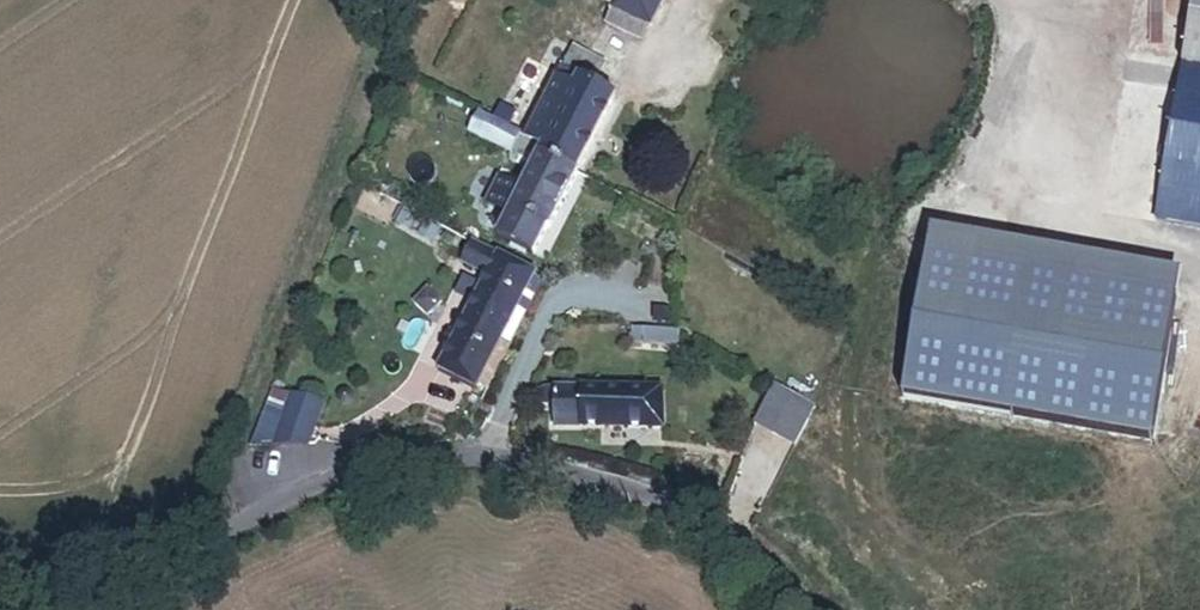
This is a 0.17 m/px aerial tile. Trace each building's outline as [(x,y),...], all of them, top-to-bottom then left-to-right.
[(615,8),(619,0),(599,0),(615,8)] [(615,8),(608,22),(645,41),(666,0),(619,0),(615,8)] [(1155,205),(1199,213),(1199,0),(1193,0),(1155,205)] [(426,397),(462,416),(544,258),(539,255),(582,173),(580,171),(617,99),(594,87),(609,57),(579,42),(530,137),(551,148),(496,254),(499,256),(487,280),(426,397)] [(524,132),(487,113),(478,131),(515,150),(524,132)] [(1154,210),(1199,219),(1199,213),(1155,205),(1154,210)] [(924,241),(1173,290),(1177,267),(928,218),(924,241)] [(463,237),(450,261),(487,280),(499,256),(496,254),(463,237)] [(1144,433),(1173,290),(924,241),(895,383),(1144,433)] [(686,329),(642,328),(642,343),(685,344),(686,329)] [(779,387),(758,423),(774,433),(795,397),(779,387)] [(658,392),(543,391),(542,402),(552,402),(552,425),(658,426),(658,392)] [(818,411),(795,397),(774,433),(797,446),(818,411)] [(301,451),(318,411),(297,402),(277,454),(301,451)]
